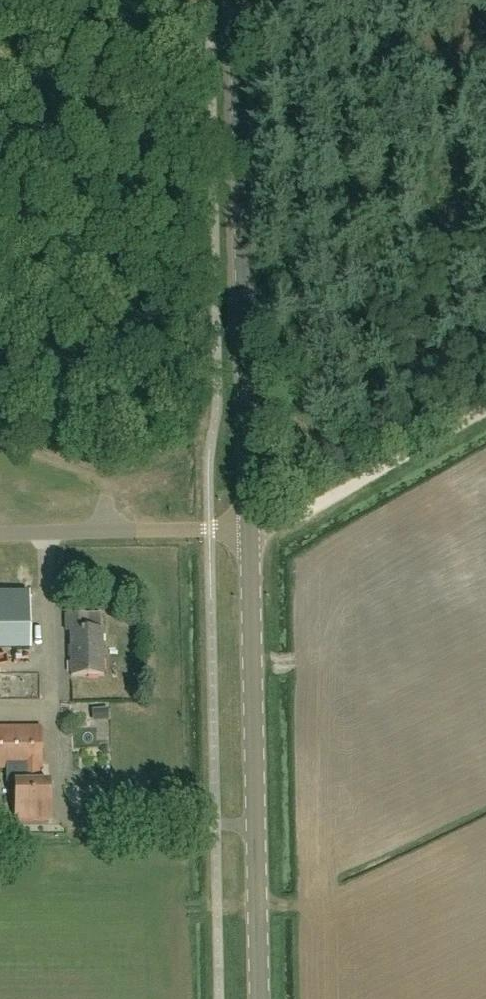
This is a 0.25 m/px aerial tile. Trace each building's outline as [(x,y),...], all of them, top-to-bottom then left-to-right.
[(28,593),(0,593),(0,650),(29,649),(28,593)] [(101,614),(65,615),(65,630),(69,630),(70,677),(102,676),(101,614)] [(91,709),(92,721),(108,721),(108,708),(91,709)] [(0,729),(0,769),(6,769),(6,784),(14,784),(14,821),(48,821),(47,819),(47,805),(48,805),(47,783),(37,783),(37,769),(40,769),(40,729),(0,729)]
